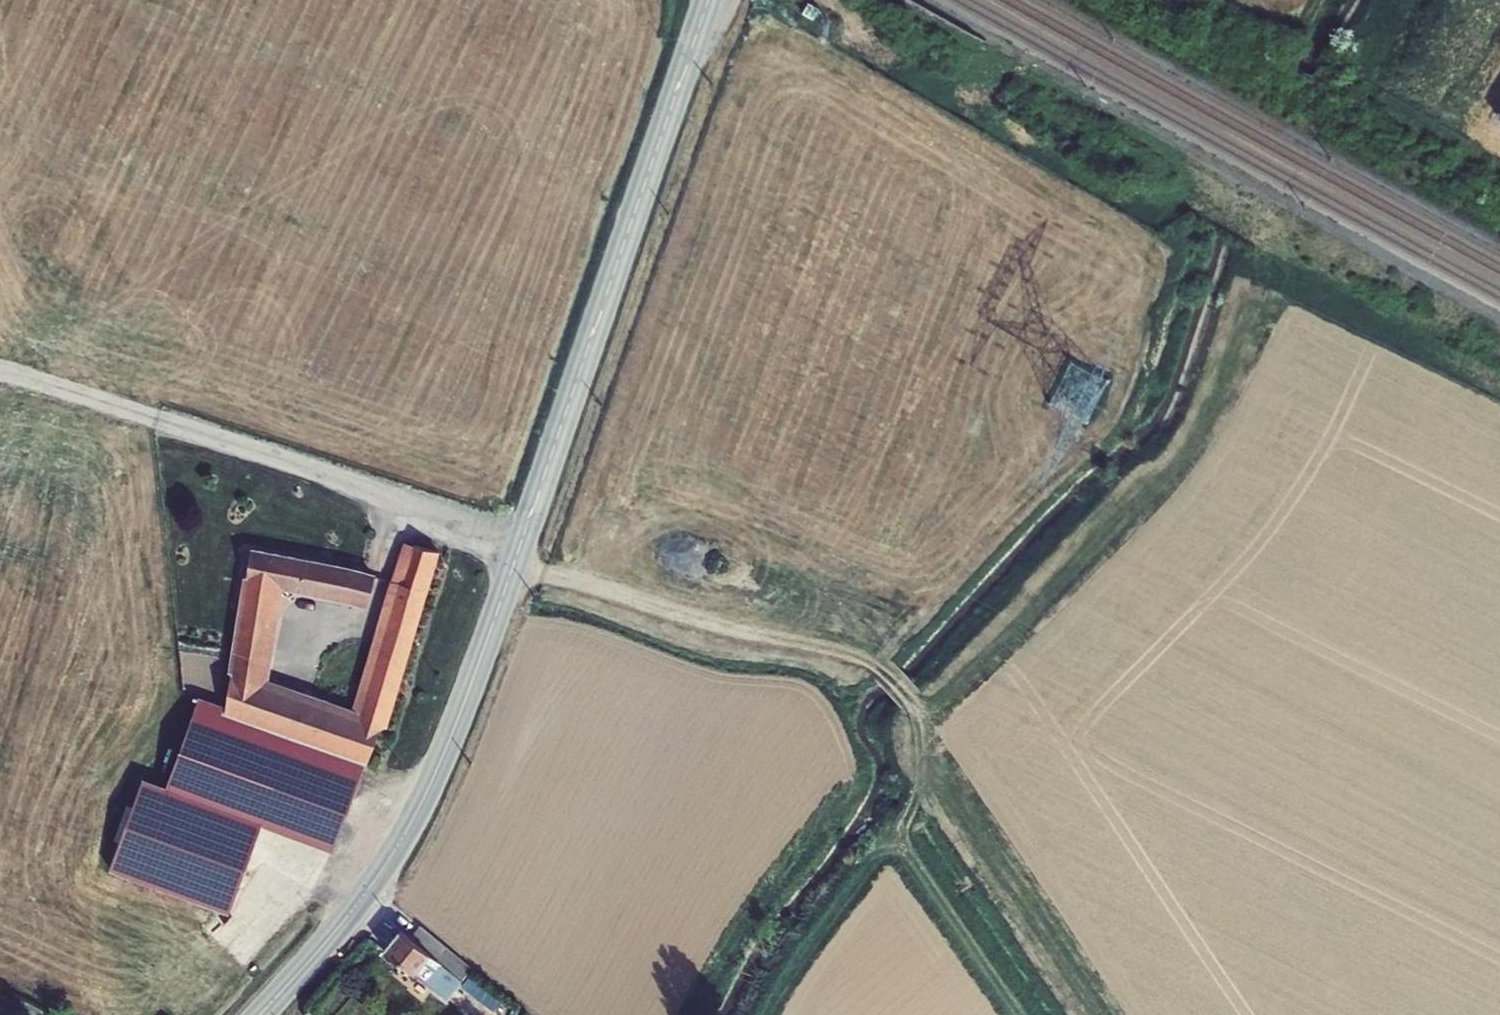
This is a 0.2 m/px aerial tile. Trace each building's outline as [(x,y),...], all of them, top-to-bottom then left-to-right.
[(144,763),(148,765),(110,868),(229,912),(262,824),(331,849),(365,760),(368,761),(380,727),(384,728),(437,551),(413,544),(409,569),(399,567),(395,581),(392,580),(386,600),(385,606),(391,608),(358,717),(251,679),(279,581),(367,601),(373,575),(348,569),(251,550),(231,675),(218,670),(211,703),(171,689),(144,763)] [(399,929),(383,949),(445,999),(471,969),(419,926),(409,938),(399,929)] [(469,976),(461,986),(492,1011),(500,1000),(469,976)]
